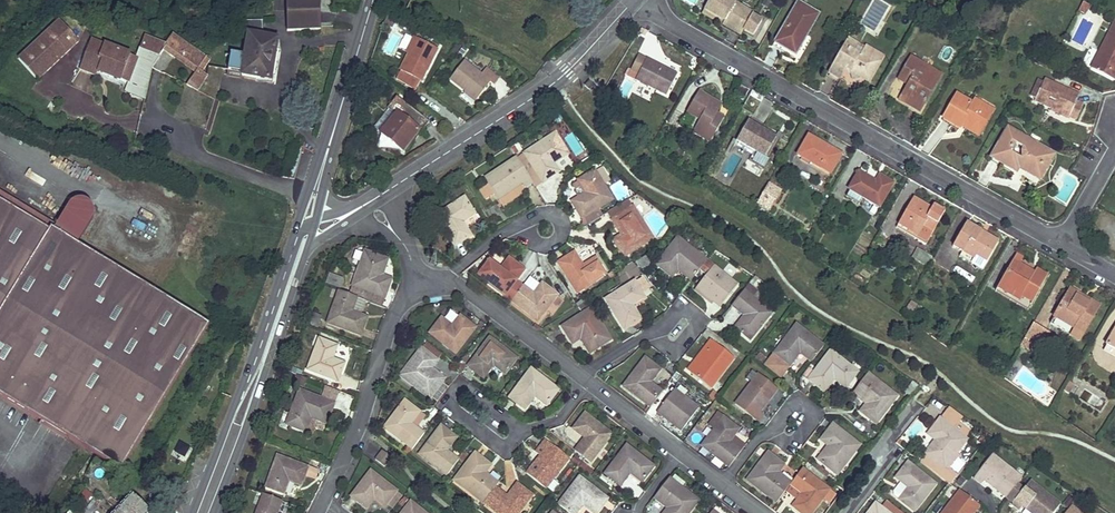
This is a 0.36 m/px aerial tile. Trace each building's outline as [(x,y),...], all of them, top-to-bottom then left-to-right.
[(321,29),(319,0),(287,0),(289,31),(321,29)] [(741,35),(753,14),(729,0),(710,0),(705,9),(725,21),(723,25),(741,35)] [(1083,2),(1081,6),(1079,10),(1083,12),(1088,4),(1083,2)] [(793,58),(817,14),(797,3),(772,47),(793,58)] [(1090,68),(1113,80),(1114,77),(1114,20),(1090,68)] [(59,21),(19,58),(38,79),(79,41),(59,21)] [(247,33),(248,35),(248,36),(244,57),(232,55),(228,70),(242,72),(241,75),(270,80),(277,39),(263,37),(262,21),(247,22),(247,33)] [(202,70),(210,58),(173,33),(164,45),(166,46),(163,50),(195,73),(198,68),(202,70)] [(418,40),(414,38),(406,52),(410,54),(418,40)] [(866,46),(851,38),(846,44),(863,54),(866,46)] [(130,55),(91,39),(80,69),(96,75),(99,70),(121,79),(130,55)] [(416,91),(438,50),(418,40),(410,54),(397,80),(416,91)] [(870,82),(884,57),(866,46),(863,54),(846,44),(830,72),(843,80),(849,69),(853,71),(855,79),(863,78),(870,82)] [(674,74),(637,53),(625,74),(662,95),(674,74)] [(139,58),(130,55),(121,79),(129,82),(139,58)] [(899,101),(908,107),(918,113),(941,75),(911,57),(897,80),(908,86),(899,101)] [(483,76),(465,62),(452,80),(478,101),(491,84),(494,87),(501,79),(488,69),(483,76)] [(589,80),(585,85),(590,89),(594,85),(591,82),(589,80)] [(1068,117),(1076,121),(1083,105),(1075,102),(1078,96),(1044,80),(1034,102),(1051,110),(1052,108),(1068,115),(1068,117)] [(742,101),(748,90),(738,85),(733,95),(742,101)] [(709,144),(723,118),(716,114),(713,113),(719,102),(699,92),(687,115),(698,121),(691,134),(709,144)] [(403,150),(420,129),(422,130),(429,121),(397,96),(388,108),(396,114),(381,133),(403,150)] [(981,131),(992,111),(974,101),(972,105),(956,96),(943,119),(960,128),(964,122),(981,131)] [(716,114),(722,104),(719,102),(713,113),(716,114)] [(1068,115),(1052,108),(1051,110),(1050,112),(1066,120),(1068,117),(1068,115)] [(764,158),(776,137),(748,120),(736,142),(764,158)] [(1018,168),(1029,174),(1039,180),(1053,156),(1008,129),(991,158),(1016,172),(1018,168)] [(554,164),(561,159),(569,154),(555,134),(525,153),(543,182),(559,172),(554,164)] [(828,175),(840,155),(807,136),(796,156),(828,175)] [(735,145),(763,161),(764,158),(736,142),(735,145)] [(543,182),(525,153),(517,158),(533,183),(535,186),(543,182)] [(522,184),(523,186),(524,188),(533,183),(517,158),(485,179),(498,200),(522,184)] [(584,216),(599,207),(612,199),(594,171),(577,181),(585,193),(572,201),(582,218),(584,216)] [(877,183),(860,174),(850,191),(881,208),(894,184),(881,176),(877,183)] [(498,200),(503,208),(527,193),(524,188),(523,186),(522,184),(498,200)] [(773,187),(768,184),(757,203),(768,210),(775,197),(769,194),(773,187)] [(0,191),(0,200),(49,230),(51,228),(54,223),(0,191)] [(926,245),(945,213),(934,206),(932,208),(915,198),(898,225),(907,231),(909,228),(918,234),(915,239),(926,245)] [(462,222),(468,218),(474,214),(465,199),(436,217),(454,245),(471,236),(462,222)] [(0,200),(0,396),(18,407),(110,461),(121,468),(160,405),(185,364),(209,324),(134,278),(77,244),(85,231),(61,217),(53,230),(51,228),(49,230),(0,200)] [(78,201),(76,202),(74,203),(72,204),(71,206),(70,208),(69,210),(69,212),(69,214),(69,216),(70,218),(71,220),(73,222),(75,223),(77,224),(79,224),(81,224),(83,224),(86,223),(87,222),(89,220),(90,218),(91,216),(92,214),(92,212),(92,210),(91,208),(90,206),(88,204),(87,203),(85,202),(82,201),(80,201),(78,201)] [(633,208),(629,201),(608,213),(621,235),(613,240),(624,257),(653,239),(634,208),(633,208)] [(604,215),(599,207),(584,216),(589,225),(604,215)] [(135,221),(132,227),(144,232),(147,227),(135,221)] [(915,239),(918,234),(909,228),(907,231),(898,225),(897,228),(915,239)] [(998,243),(987,237),(985,241),(978,237),(980,233),(966,225),(953,248),(974,260),(976,257),(986,263),(998,243)] [(884,240),(889,232),(881,227),(876,235),(884,240)] [(672,277),(678,269),(691,280),(699,270),(707,260),(679,237),(656,264),(672,277)] [(391,279),(382,276),(388,260),(365,252),(353,286),(385,297),(391,279)] [(595,258),(583,265),(575,253),(558,263),(577,292),(605,274),(595,258)] [(974,260),(985,266),(986,263),(976,257),(974,260)] [(509,260),(501,269),(490,261),(478,276),(505,296),(524,271),(509,260)] [(737,285),(707,260),(699,270),(706,275),(697,287),(715,302),(720,305),(737,285)] [(1016,264),(1011,262),(1006,272),(1011,275),(1016,264)] [(1014,293),(1032,303),(1046,277),(1035,270),(1032,275),(1025,272),(1026,270),(1016,264),(1011,275),(1006,272),(997,289),(1011,297),(1014,293)] [(644,276),(635,281),(642,293),(652,286),(649,284),(644,276)] [(338,291),(342,281),(330,277),(326,286),(338,291)] [(530,278),(512,301),(538,321),(546,311),(557,296),(541,284),(541,285),(530,278)] [(641,319),(632,305),(645,297),(642,293),(635,281),(607,299),(625,329),(641,319)] [(751,339),(772,313),(754,299),(759,292),(751,286),(746,292),(744,291),(732,306),(744,316),(736,327),(751,339)] [(697,287),(693,291),(712,306),(715,302),(697,287)] [(995,293),(1027,311),(1032,303),(1014,293),(1011,297),(997,289),(995,293)] [(1090,301),(1088,304),(1076,297),(1078,294),(1069,289),(1054,317),(1084,334),(1099,306),(1090,301)] [(357,298),(338,291),(327,322),(361,335),(367,317),(361,315),(366,301),(357,298)] [(1090,301),(1090,300),(1078,294),(1076,297),(1088,304),(1090,301)] [(563,301),(557,296),(546,311),(552,315),(563,301)] [(905,310),(913,314),(917,304),(910,301),(905,310)] [(591,353),(611,340),(591,309),(562,327),(573,344),(581,339),(591,353)] [(460,316),(452,326),(441,318),(430,332),(457,353),(476,328),(460,316)] [(1050,324),(1080,340),(1084,334),(1054,317),(1050,324)] [(1051,334),(1033,325),(1020,347),(1029,352),(1038,357),(1051,334)] [(790,366),(800,353),(812,363),(824,346),(796,326),(775,353),(790,366)] [(1106,343),(1114,348),(1114,328),(1106,343)] [(345,363),(339,360),(333,358),(337,346),(319,338),(308,368),(339,381),(345,363)] [(505,374),(511,367),(517,359),(490,338),(469,365),(485,377),(494,366),(505,374)] [(692,373),(711,387),(734,358),(711,341),(706,347),(709,350),(692,373)] [(1105,345),(1114,351),(1114,348),(1106,343),(1105,345)] [(709,350),(706,347),(688,370),(692,373),(709,350)] [(432,368),(438,360),(422,348),(401,375),(431,397),(445,378),(432,368)] [(834,380),(845,388),(857,373),(831,352),(809,380),(824,392),(834,380)] [(774,353),(765,366),(782,379),(791,366),(790,366),(775,353),(774,353)] [(646,358),(635,372),(624,386),(651,406),(663,391),(651,382),(660,370),(646,358)] [(546,405),(552,398),(558,390),(531,370),(510,397),(526,409),(535,396),(546,405)] [(861,412),(877,424),(897,397),(868,374),(852,394),(867,405),(861,412)] [(765,415),(762,414),(760,412),(778,390),(758,375),(736,404),(759,423),(765,415)] [(1075,384),(1069,381),(1064,390),(1070,393),(1075,384)] [(311,417),(318,420),(325,422),(338,389),(327,386),(322,398),(299,389),(286,423),(305,430),(311,417)] [(914,389),(911,386),(906,393),(910,395),(914,389)] [(683,430),(691,419),(700,408),(675,390),(658,412),(683,430)] [(412,423),(420,412),(405,400),(384,426),(413,448),(424,433),(418,428),(412,423)] [(962,421),(949,411),(941,420),(955,430),(962,421)] [(426,417),(420,412),(412,423),(418,428),(426,417)] [(585,414),(580,421),(574,429),(585,437),(575,450),(591,462),(612,434),(585,414)] [(716,430),(703,446),(730,467),(745,447),(734,437),(739,430),(724,418),(723,419),(718,415),(711,425),(716,430)] [(318,420),(311,417),(305,430),(304,433),(313,436),(315,430),(321,432),(325,422),(318,420)] [(956,454),(968,440),(955,430),(941,420),(940,418),(927,435),(935,441),(925,454),(927,455),(922,462),(948,483),(950,483),(956,475),(951,471),(961,457),(956,454)] [(819,460),(839,475),(861,445),(833,424),(822,440),(829,446),(819,460)] [(447,450),(457,437),(442,426),(420,453),(447,474),(459,459),(447,450)] [(171,456),(185,463),(192,448),(178,441),(171,456)] [(568,458),(546,441),(541,447),(544,450),(527,473),(546,488),(568,458)] [(820,444),(810,456),(815,460),(825,448),(820,444)] [(642,481),(654,466),(627,446),(606,473),(621,485),(631,472),(642,481)] [(393,459),(384,452),(377,460),(386,467),(393,459)] [(768,452),(747,479),(777,503),(791,485),(778,475),(785,465),(768,452)] [(453,481),(483,503),(495,487),(499,482),(486,472),(491,465),(474,453),(453,481)] [(981,485),(985,480),(1007,497),(1022,478),(992,455),(974,479),(981,485)] [(288,481),(300,485),(306,467),(277,456),(265,488),(283,495),(288,481)] [(898,499),(914,512),(936,485),(907,463),(896,477),(907,488),(898,499)] [(306,477),(315,481),(319,471),(310,468),(306,477)] [(803,470),(791,485),(802,494),(793,507),(802,512),(813,512),(824,498),(831,503),(836,495),(803,470)] [(403,498),(372,473),(353,498),(368,510),(377,500),(386,507),(387,505),(393,510),(403,498)] [(596,512),(597,512),(608,499),(579,477),(559,504),(570,512),(577,512),(584,504),(596,512)] [(698,501),(669,478),(654,497),(668,508),(664,512),(689,512),(698,501)] [(1031,512),(1053,512),(1060,504),(1030,482),(1011,505),(1019,511),(1023,507),(1031,512)] [(483,503),(497,512),(521,512),(533,496),(516,483),(506,495),(495,487),(483,503)] [(980,505),(960,490),(943,512),(974,512),(980,505)] [(281,501),(263,494),(256,512),(276,512),(281,501)] [(142,504),(133,496),(117,512),(148,512),(150,511),(142,504)] [(887,501),(882,508),(888,512),(899,512),(900,511),(887,501)] [(411,503),(402,512),(423,512),(411,503)] [(882,508),(876,503),(868,512),(888,512),(882,508)]
